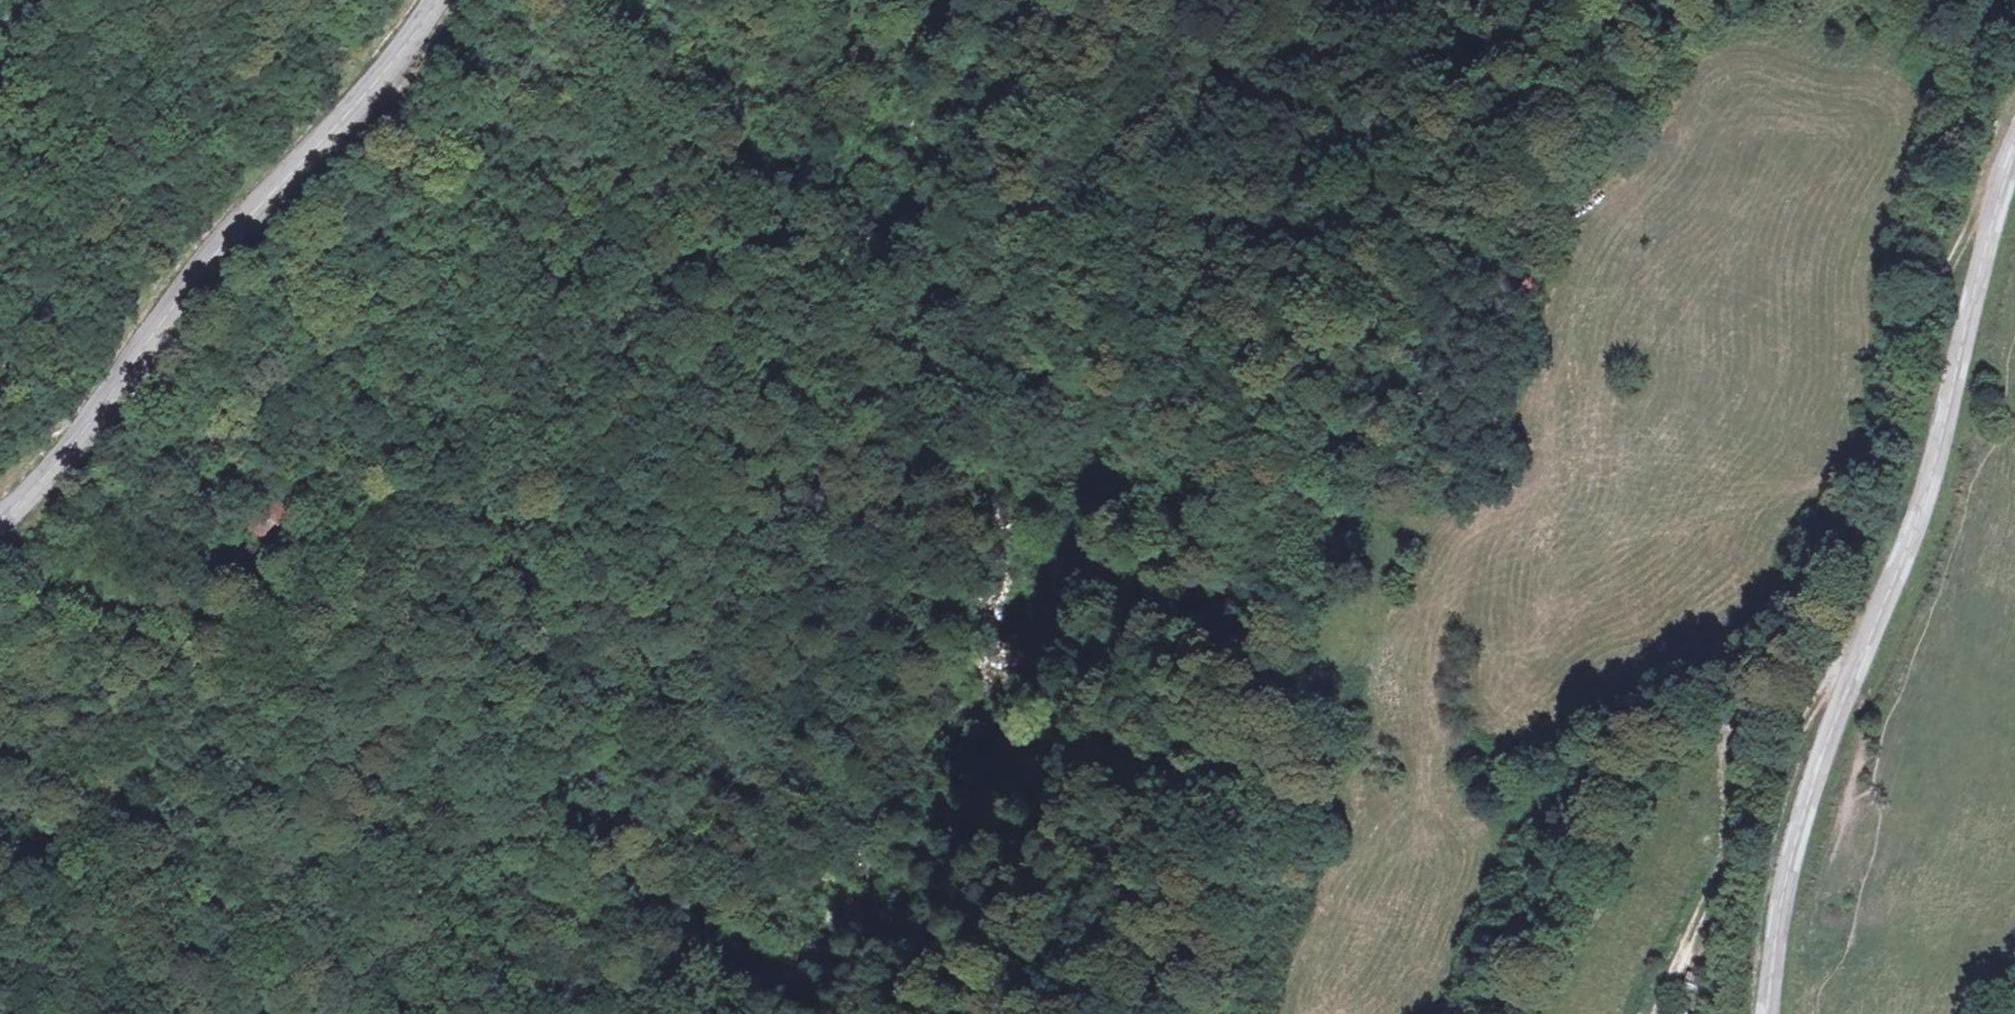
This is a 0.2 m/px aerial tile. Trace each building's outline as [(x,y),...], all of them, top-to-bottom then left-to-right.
[(306,507),(271,490),(255,521),(290,539),(306,507)] [(270,543),(255,531),(244,547),(260,558),(270,543)]
